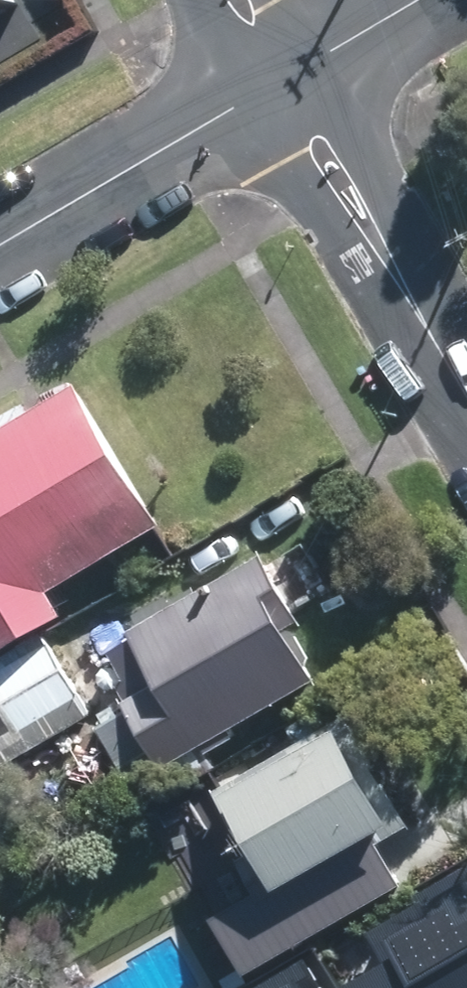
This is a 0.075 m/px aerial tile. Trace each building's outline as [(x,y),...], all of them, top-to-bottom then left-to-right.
[(22,21),(9,0),(0,0),(0,35),(22,21)] [(93,383),(0,441),(0,643),(1,642),(9,657),(83,610),(68,581),(169,518),(93,383)] [(294,583),(273,547),(152,618),(159,629),(127,648),(139,673),(131,687),(176,763),(327,675),(279,593),(294,583)] [(19,731),(80,697),(48,644),(0,673),(0,697),(19,731)] [(346,724),(230,789),(285,887),(398,819),(346,724)] [(356,987),(466,987),(466,873),(430,892),(438,907),(340,958),(356,987)] [(316,966),(274,987),(327,987),(316,966)]
